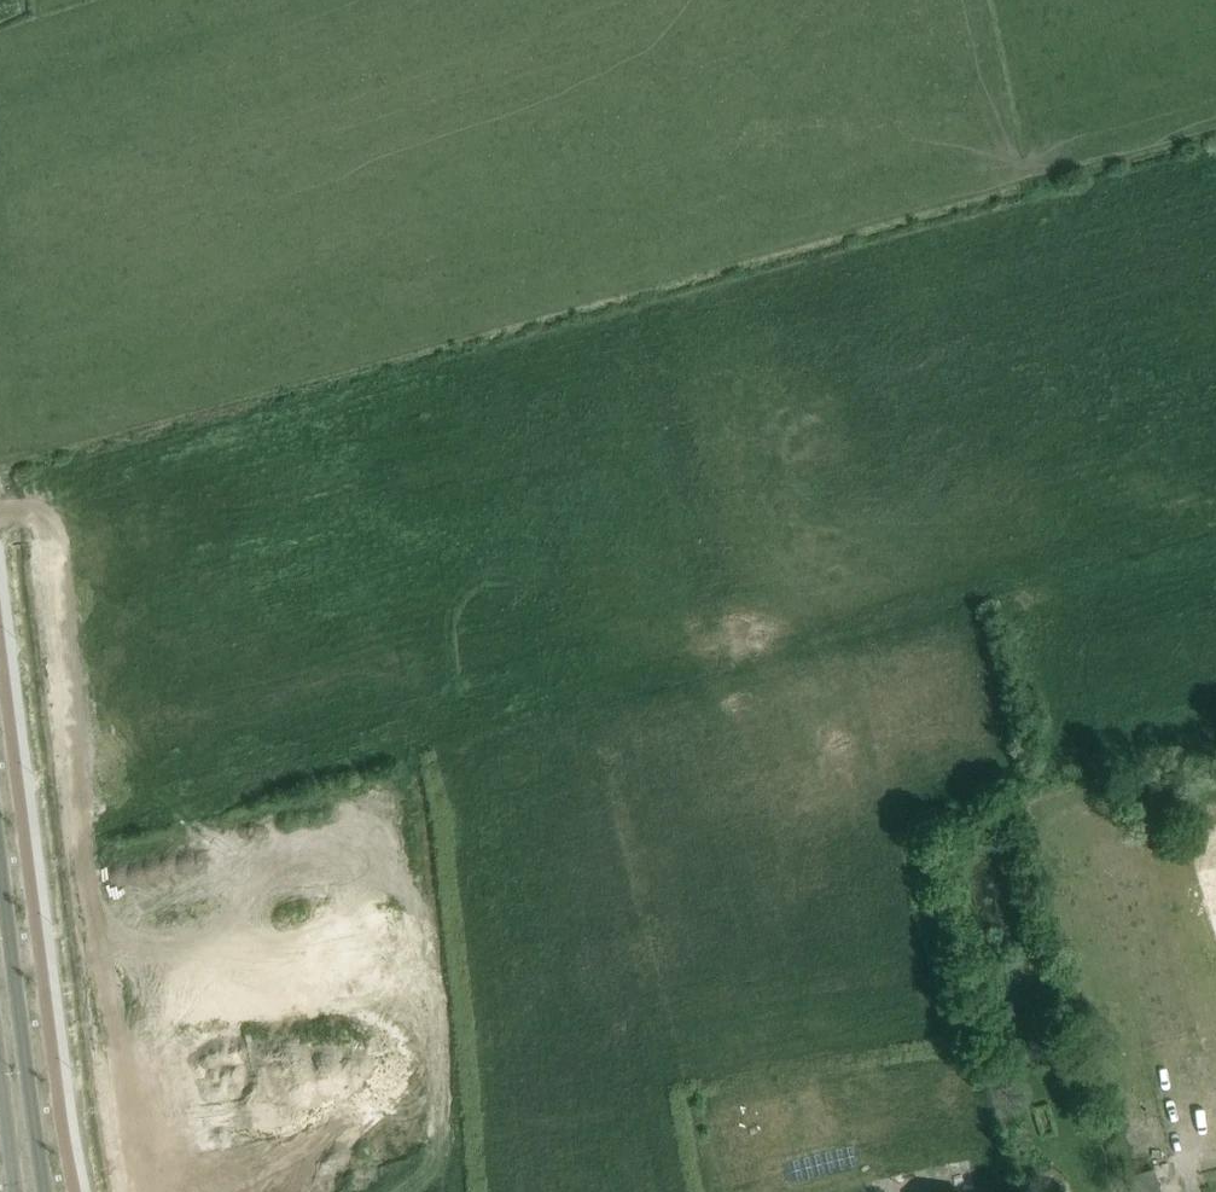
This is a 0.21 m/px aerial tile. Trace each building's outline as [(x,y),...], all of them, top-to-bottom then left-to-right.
[(1195,1177),(1177,1181),(1179,1191),(1198,1191),(1195,1177)]
